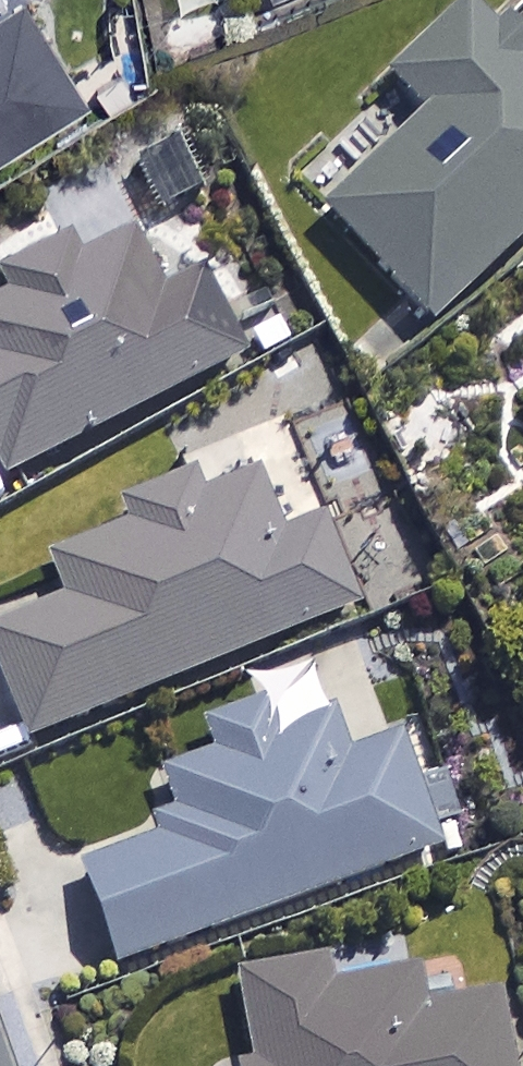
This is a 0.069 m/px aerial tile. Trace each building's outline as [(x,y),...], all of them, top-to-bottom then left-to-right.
[(14,0),(0,0),(0,149),(77,101),(14,0)] [(465,0),(462,0),(380,75),(418,117),(316,209),(422,325),(522,232),(522,63),(465,0)] [(163,143),(123,160),(148,219),(188,202),(163,143)] [(44,208),(60,240),(4,268),(9,278),(0,283),(0,475),(235,357),(191,268),(160,284),(106,176),(44,208)] [(455,441),(429,400),(384,427),(409,469),(455,441)] [(187,482),(102,516),(110,533),(44,560),(59,598),(0,622),(0,696),(18,741),(355,604),(319,515),(272,534),(248,474),(193,497),(187,482)] [(400,506),(339,530),(373,615),(434,591),(400,506)] [(252,695),(204,712),(217,750),(157,771),(178,830),(73,867),(108,966),(437,851),(397,736),(342,755),(329,717),(267,738),(252,695)] [(409,963),(317,979),(314,962),(228,978),(243,1062),(228,1065),(507,1065),(494,996),(417,1010),(409,963)]
